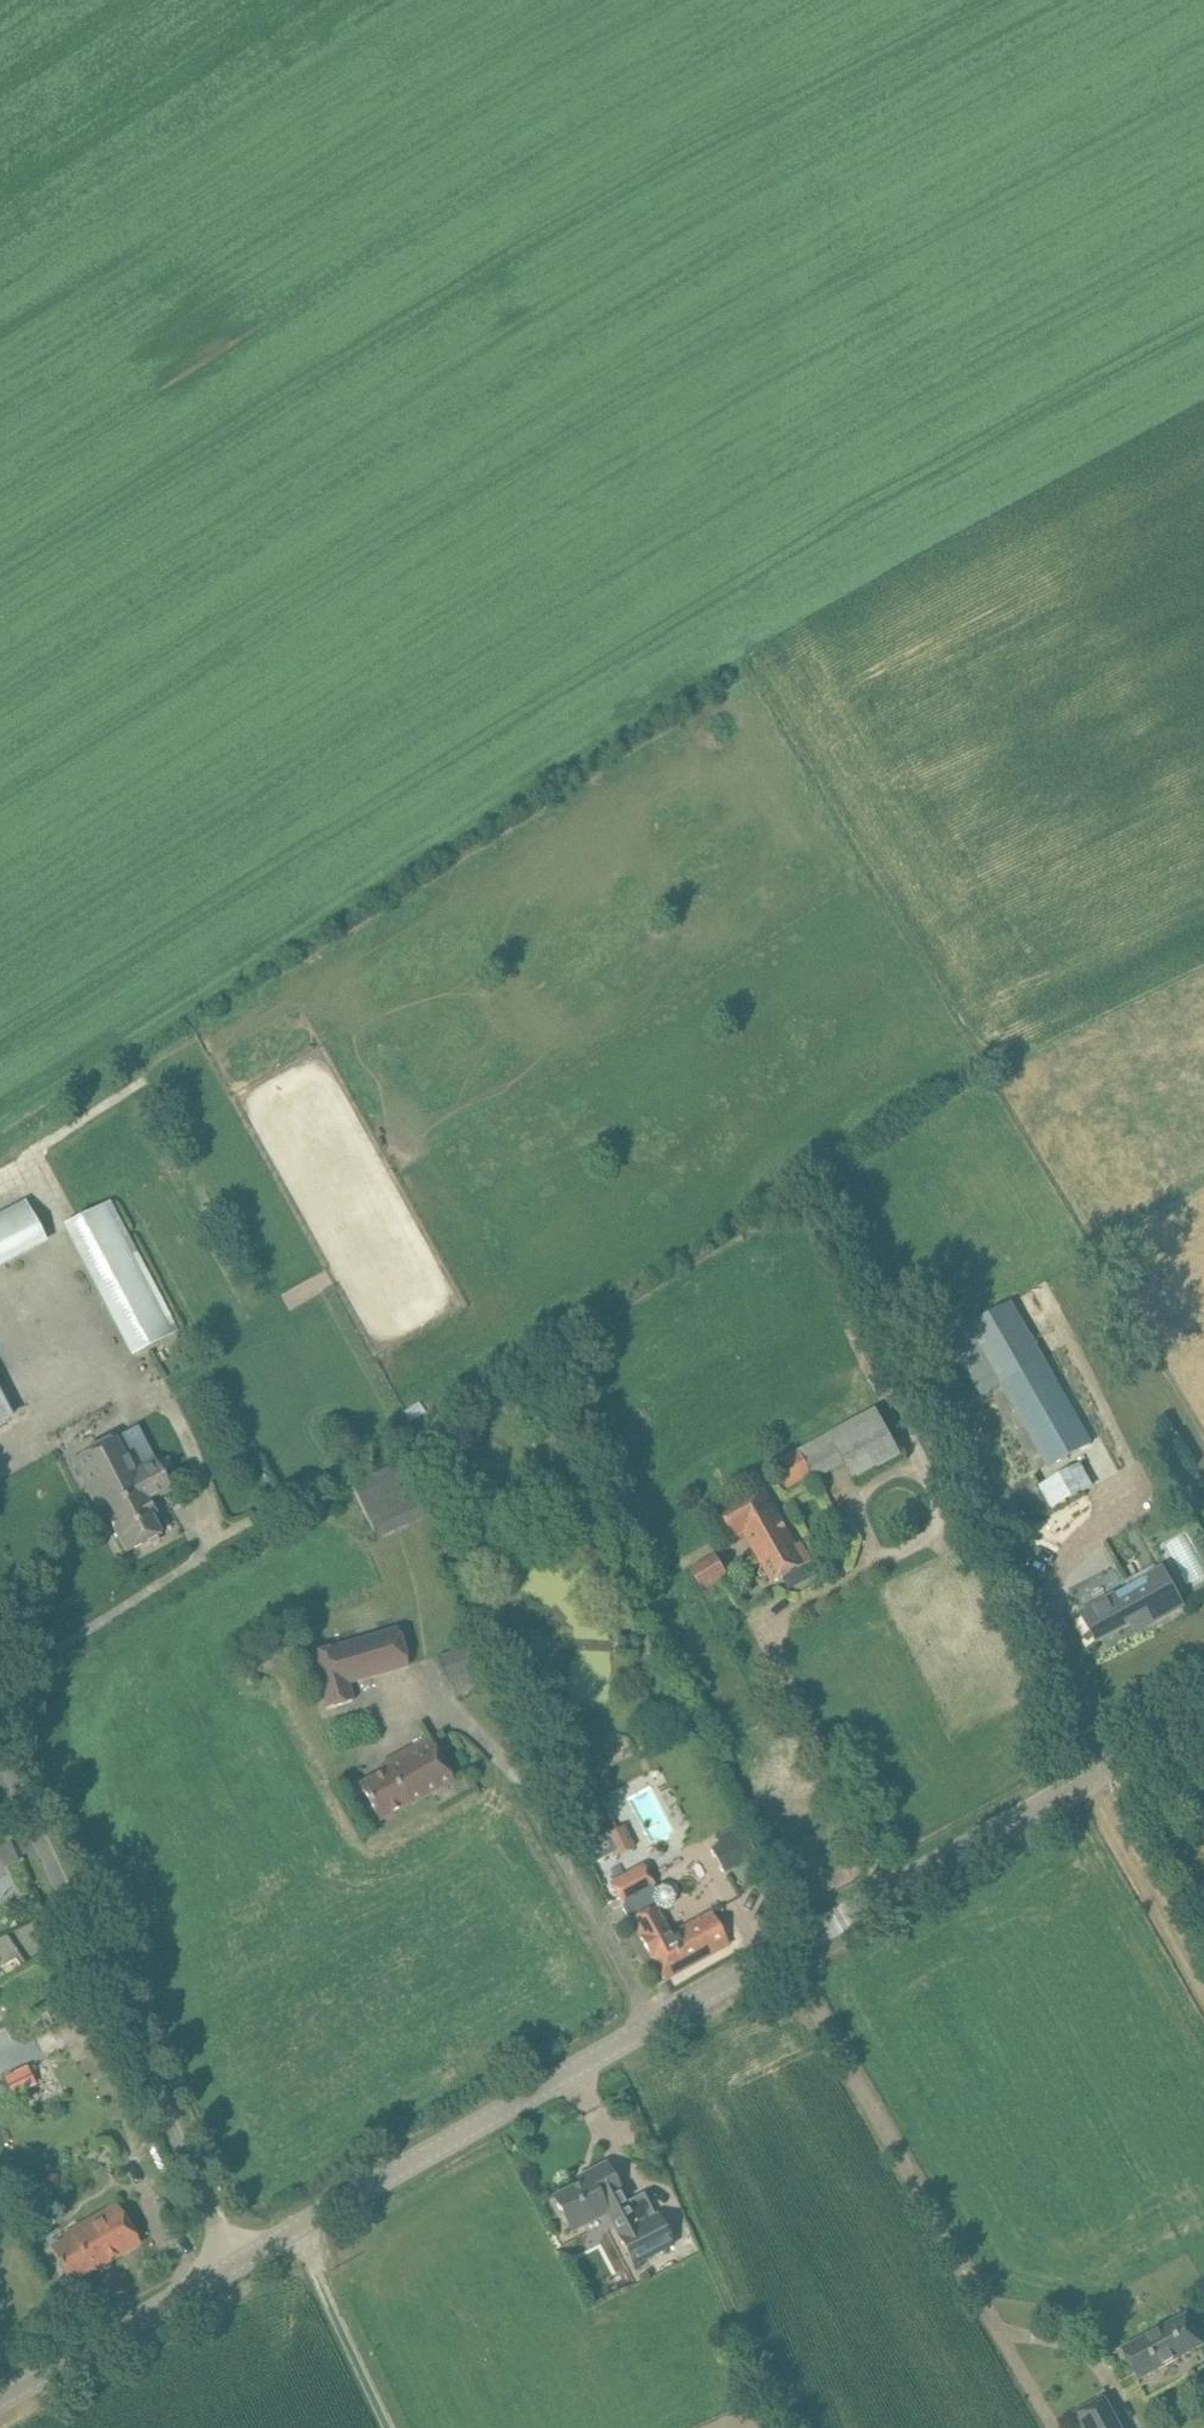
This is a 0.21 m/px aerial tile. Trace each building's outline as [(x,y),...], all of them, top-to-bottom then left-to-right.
[(44,1239),(26,1205),(0,1218),(0,1262),(44,1239)] [(103,1207),(69,1225),(136,1354),(171,1336),(103,1207)] [(1002,1383),(1049,1467),(1091,1443),(1043,1359),(1002,1383)] [(9,1421),(0,1404),(0,1426),(9,1421)] [(873,1409),(770,1461),(785,1491),(840,1463),(849,1482),(898,1457),(873,1409)] [(132,1472),(152,1461),(135,1429),(116,1438),(95,1450),(73,1461),(102,1515),(106,1513),(144,1493),(132,1472)] [(156,1459),(152,1461),(132,1472),(144,1493),(106,1513),(127,1553),(161,1535),(152,1517),(156,1515),(150,1503),(173,1491),(156,1459)] [(1029,1488),(1041,1512),(1092,1487),(1080,1463),(1029,1488)] [(370,1543),(411,1525),(388,1469),(346,1487),(370,1543)] [(720,1516),(733,1541),(745,1534),(773,1584),(812,1562),(801,1543),(796,1546),(765,1490),(720,1516)] [(716,1556),(690,1571),(703,1592),(729,1576),(716,1556)] [(1116,1594),(1082,1613),(1098,1643),(1144,1618),(1149,1626),(1184,1607),(1163,1569),(1146,1578),(1150,1587),(1121,1603),(1116,1594)] [(408,1665),(397,1628),(311,1652),(327,1707),(352,1700),(347,1682),(408,1665)] [(513,1635),(512,1648),(525,1649),(525,1636),(513,1635)] [(482,1640),(439,1660),(456,1697),(498,1677),(482,1640)] [(431,1740),(382,1767),(385,1773),(360,1786),(380,1821),(453,1780),(431,1740)] [(740,1825),(718,1838),(733,1865),(755,1853),(740,1825)] [(580,1847),(590,1865),(612,1853),(603,1835),(580,1847)] [(612,1885),(622,1903),(624,1903),(625,1904),(623,1908),(628,1917),(632,1918),(633,1919),(631,1920),(665,1981),(729,1945),(711,1912),(670,1934),(657,1909),(658,1908),(666,1910),(674,1906),(676,1896),(671,1888),(663,1885),(655,1890),(653,1886),(654,1886),(643,1867),(612,1885)] [(27,2068),(6,2078),(13,2094),(34,2085),(27,2068)] [(639,2225),(607,2163),(577,2179),(580,2185),(554,2198),(572,2233),(607,2215),(634,2266),(674,2245),(658,2215),(639,2225)] [(59,2176),(44,2176),(45,2186),(59,2185),(59,2176)] [(66,2240),(51,2249),(71,2284),(140,2244),(118,2205),(64,2236),(66,2240)] [(1188,2314),(1122,2350),(1139,2380),(1203,2345),(1203,2344),(1188,2314)] [(1104,2398),(1077,2413),(1085,2427),(1120,2427),(1104,2398)]
